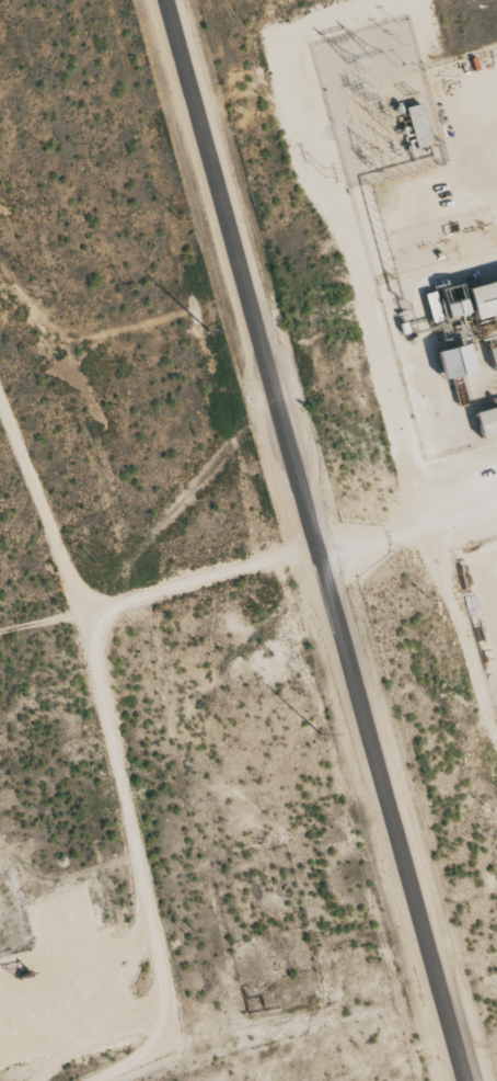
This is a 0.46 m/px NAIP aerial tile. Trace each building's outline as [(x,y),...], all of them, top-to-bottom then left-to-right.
[(474,371),(466,344),(435,352),(443,380),(474,371)] [(474,411),(479,438),(496,435),(496,407),(474,411)]
